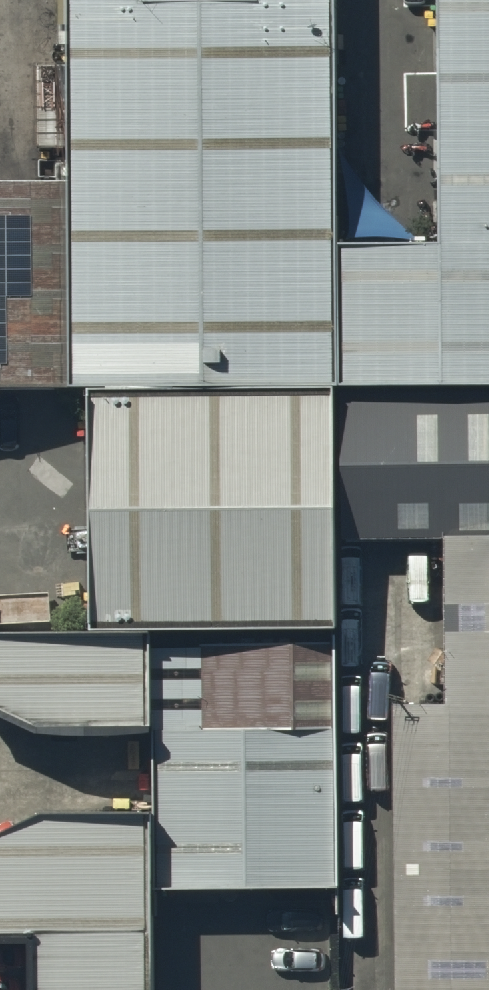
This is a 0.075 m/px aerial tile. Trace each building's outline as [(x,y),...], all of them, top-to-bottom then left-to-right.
[(337,362),(335,0),(64,0),(66,363),(337,362)] [(440,232),(345,232),(346,366),(488,365),(488,0),(439,0),(440,232)] [(0,160),(0,361),(49,360),(48,160),(0,160)] [(326,373),(80,374),(81,607),(327,605),(326,373)] [(341,381),(342,512),(488,512),(488,381),(341,381)] [(444,675),(393,676),(395,989),(488,989),(488,523),(444,523),(444,675)] [(327,611),(147,612),(147,702),(328,701),(327,611)] [(0,618),(0,702),(143,702),(143,618),(0,618)] [(329,705),(148,706),(149,866),(329,865),(329,705)] [(141,798),(0,798),(0,919),(31,919),(32,989),(142,989),(141,798)]
